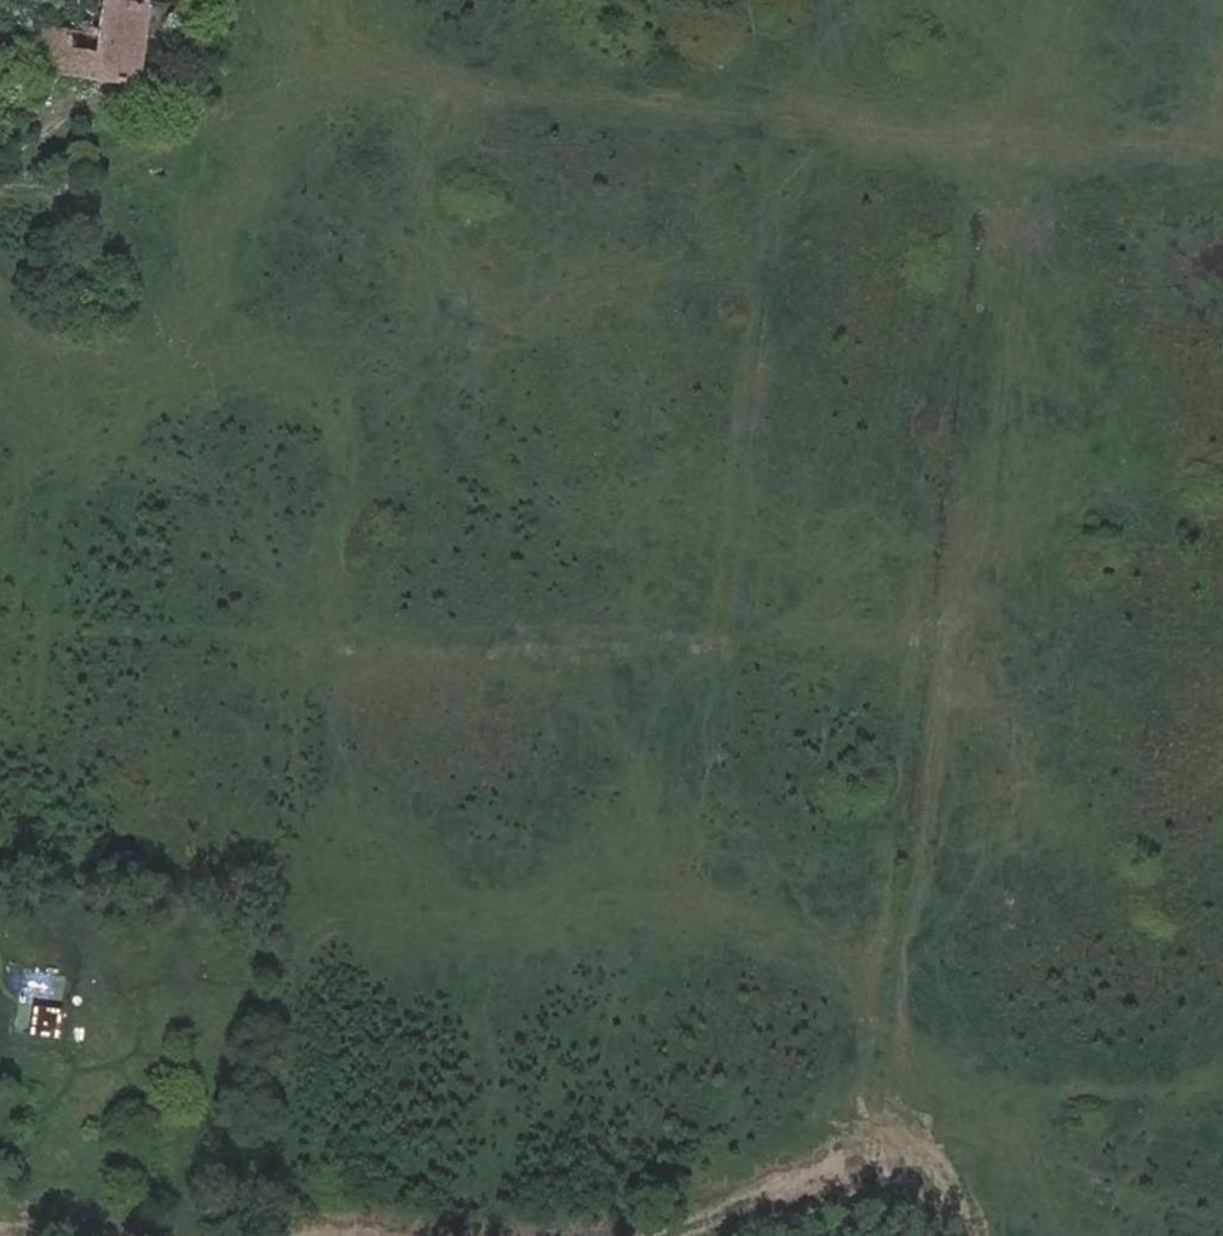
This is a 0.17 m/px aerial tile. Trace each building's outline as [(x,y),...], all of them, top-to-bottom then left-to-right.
[(1,66),(138,77),(147,0),(0,0),(0,61),(1,66)]
